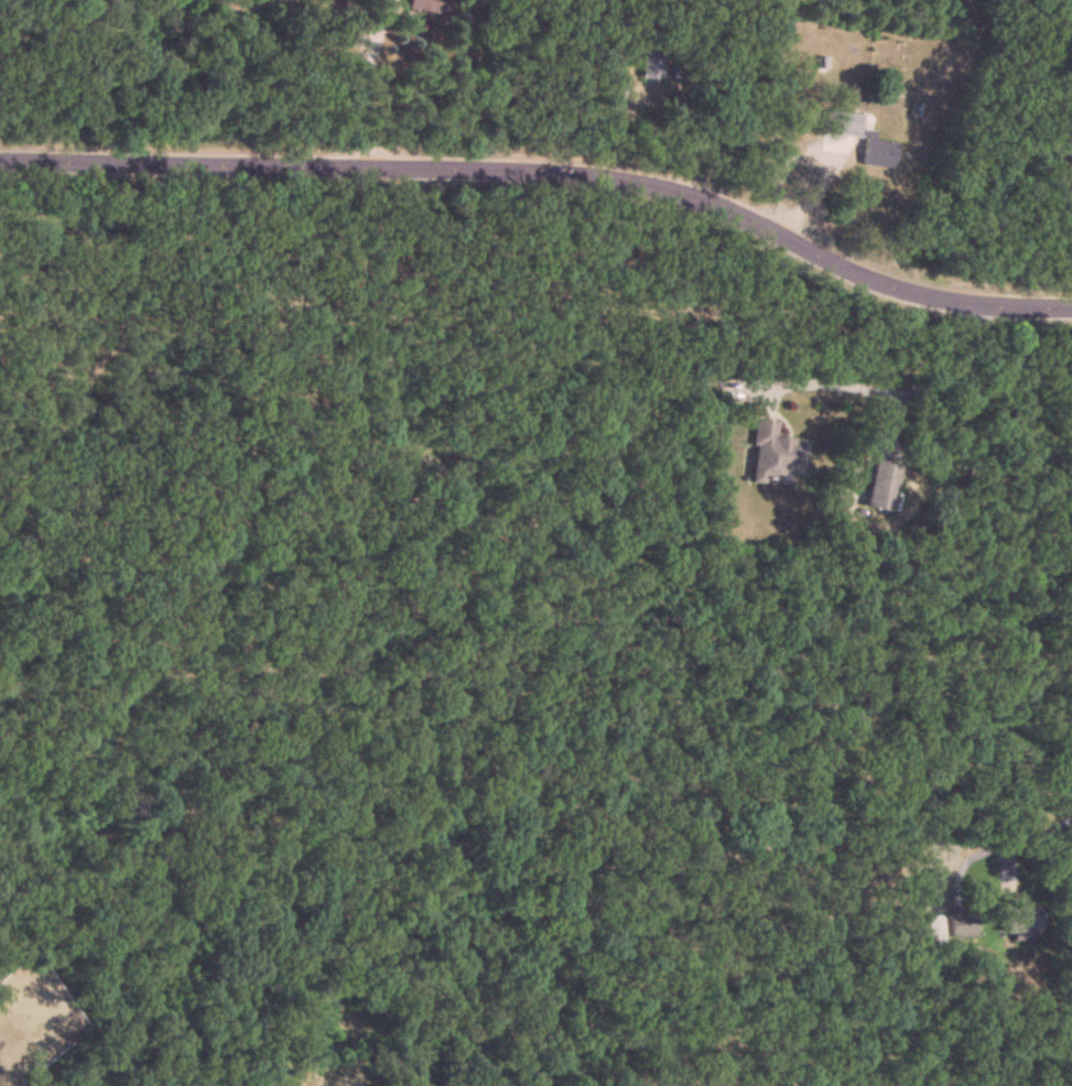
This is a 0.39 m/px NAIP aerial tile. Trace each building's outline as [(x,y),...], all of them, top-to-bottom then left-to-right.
[(447,0),(404,0),(403,7),(444,13),(447,0)] [(662,79),(662,51),(640,51),(640,79),(662,79)] [(863,114),(825,110),(823,134),(861,137),(863,114)] [(895,140),(863,139),(863,166),(895,166),(895,140)] [(808,440),(775,437),(776,421),(756,419),(751,481),(783,484),(784,473),(805,475),(808,440)] [(893,511),(901,464),(874,460),(866,507),(893,511)] [(1039,938),(1039,905),(1022,905),(1022,896),(1003,896),(1004,939),(1039,938)] [(976,913),(950,913),(950,937),(976,937),(976,913)]
